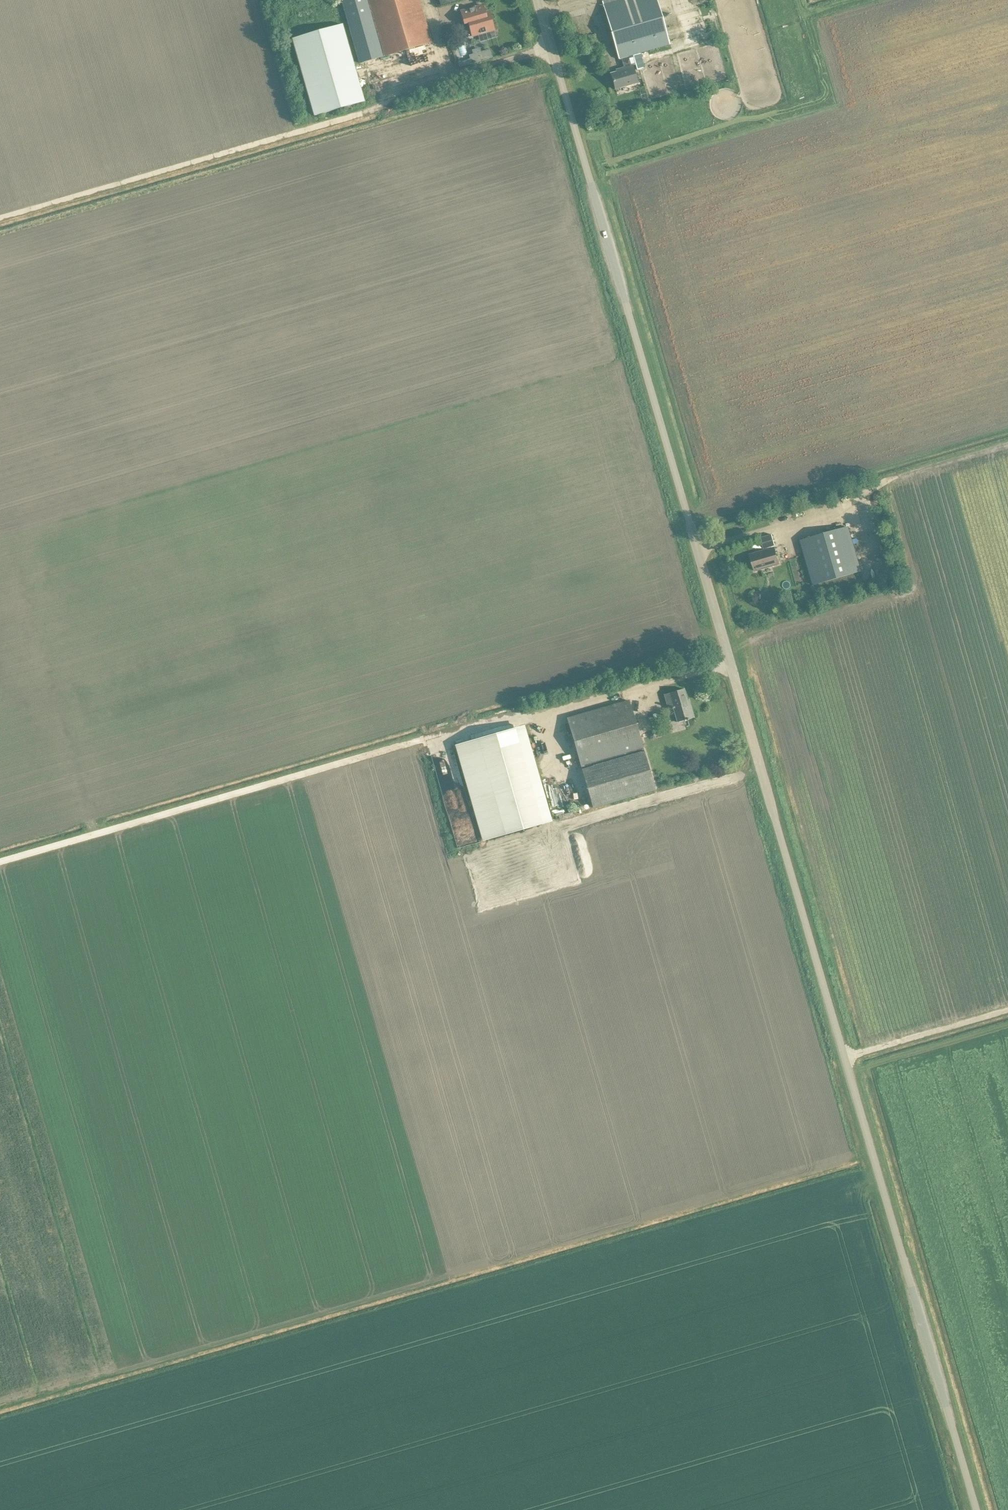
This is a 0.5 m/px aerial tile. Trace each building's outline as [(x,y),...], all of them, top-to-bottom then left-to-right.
[(383,56),(366,0),(341,0),(359,63),(383,56)] [(431,42),(419,0),(369,0),(385,55),(431,42)] [(625,67),(631,65),(628,56),(639,53),(670,44),(657,0),(620,0),(603,5),(619,58),(622,58),(625,67)] [(802,15),(813,12),(810,0),(798,0),(802,15)] [(494,29),(489,11),(485,12),(482,3),(460,9),(464,23),(468,22),(470,27),(466,28),(468,37),(494,29)] [(364,101),(342,24),(294,38),(316,115),(364,101)] [(495,44),(497,52),(505,50),(503,41),(495,44)] [(696,59),(707,57),(704,41),(693,43),(696,59)] [(639,53),(628,56),(631,65),(633,65),(635,71),(644,68),(639,53)] [(625,69),(611,73),(616,89),(638,82),(633,65),(631,65),(625,67),(625,69)] [(814,584),(861,571),(848,527),(801,540),(814,584)] [(755,570),(779,563),(774,548),(750,555),(755,570)] [(665,694),(667,704),(669,709),(673,708),(677,722),(687,719),(687,720),(689,719),(689,718),(694,717),(691,708),(690,709),(684,688),(665,694)] [(629,700),(567,718),(582,767),(643,749),(629,700)] [(484,839),(542,822),(515,729),(457,746),(484,839)] [(643,749),(582,767),(593,807),(655,790),(643,749)] [(461,786),(463,796),(469,794),(467,785),(461,786)]
